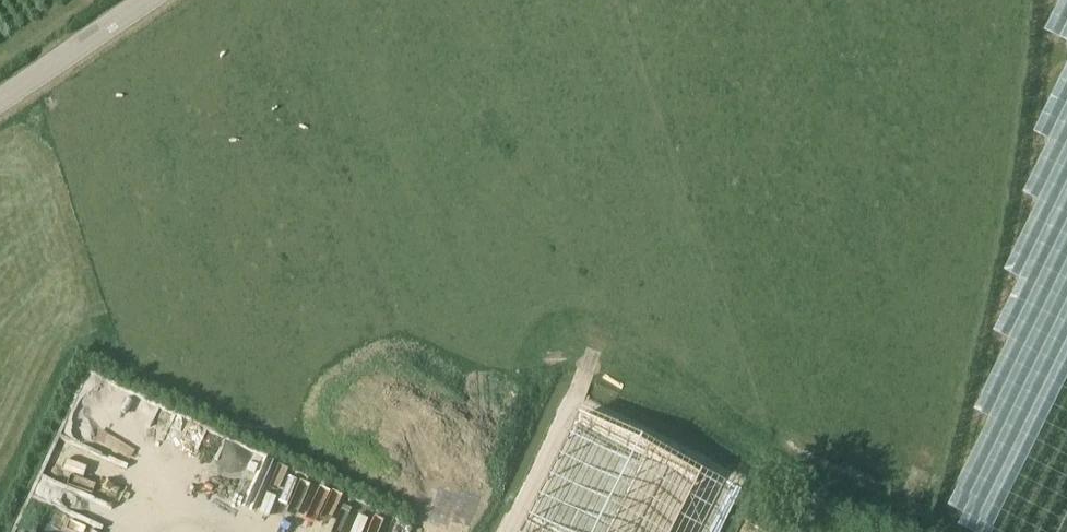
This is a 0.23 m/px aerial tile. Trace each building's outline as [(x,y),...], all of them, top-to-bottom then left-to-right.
[(580,426),(525,531),(680,531),(704,485),(580,426)]
